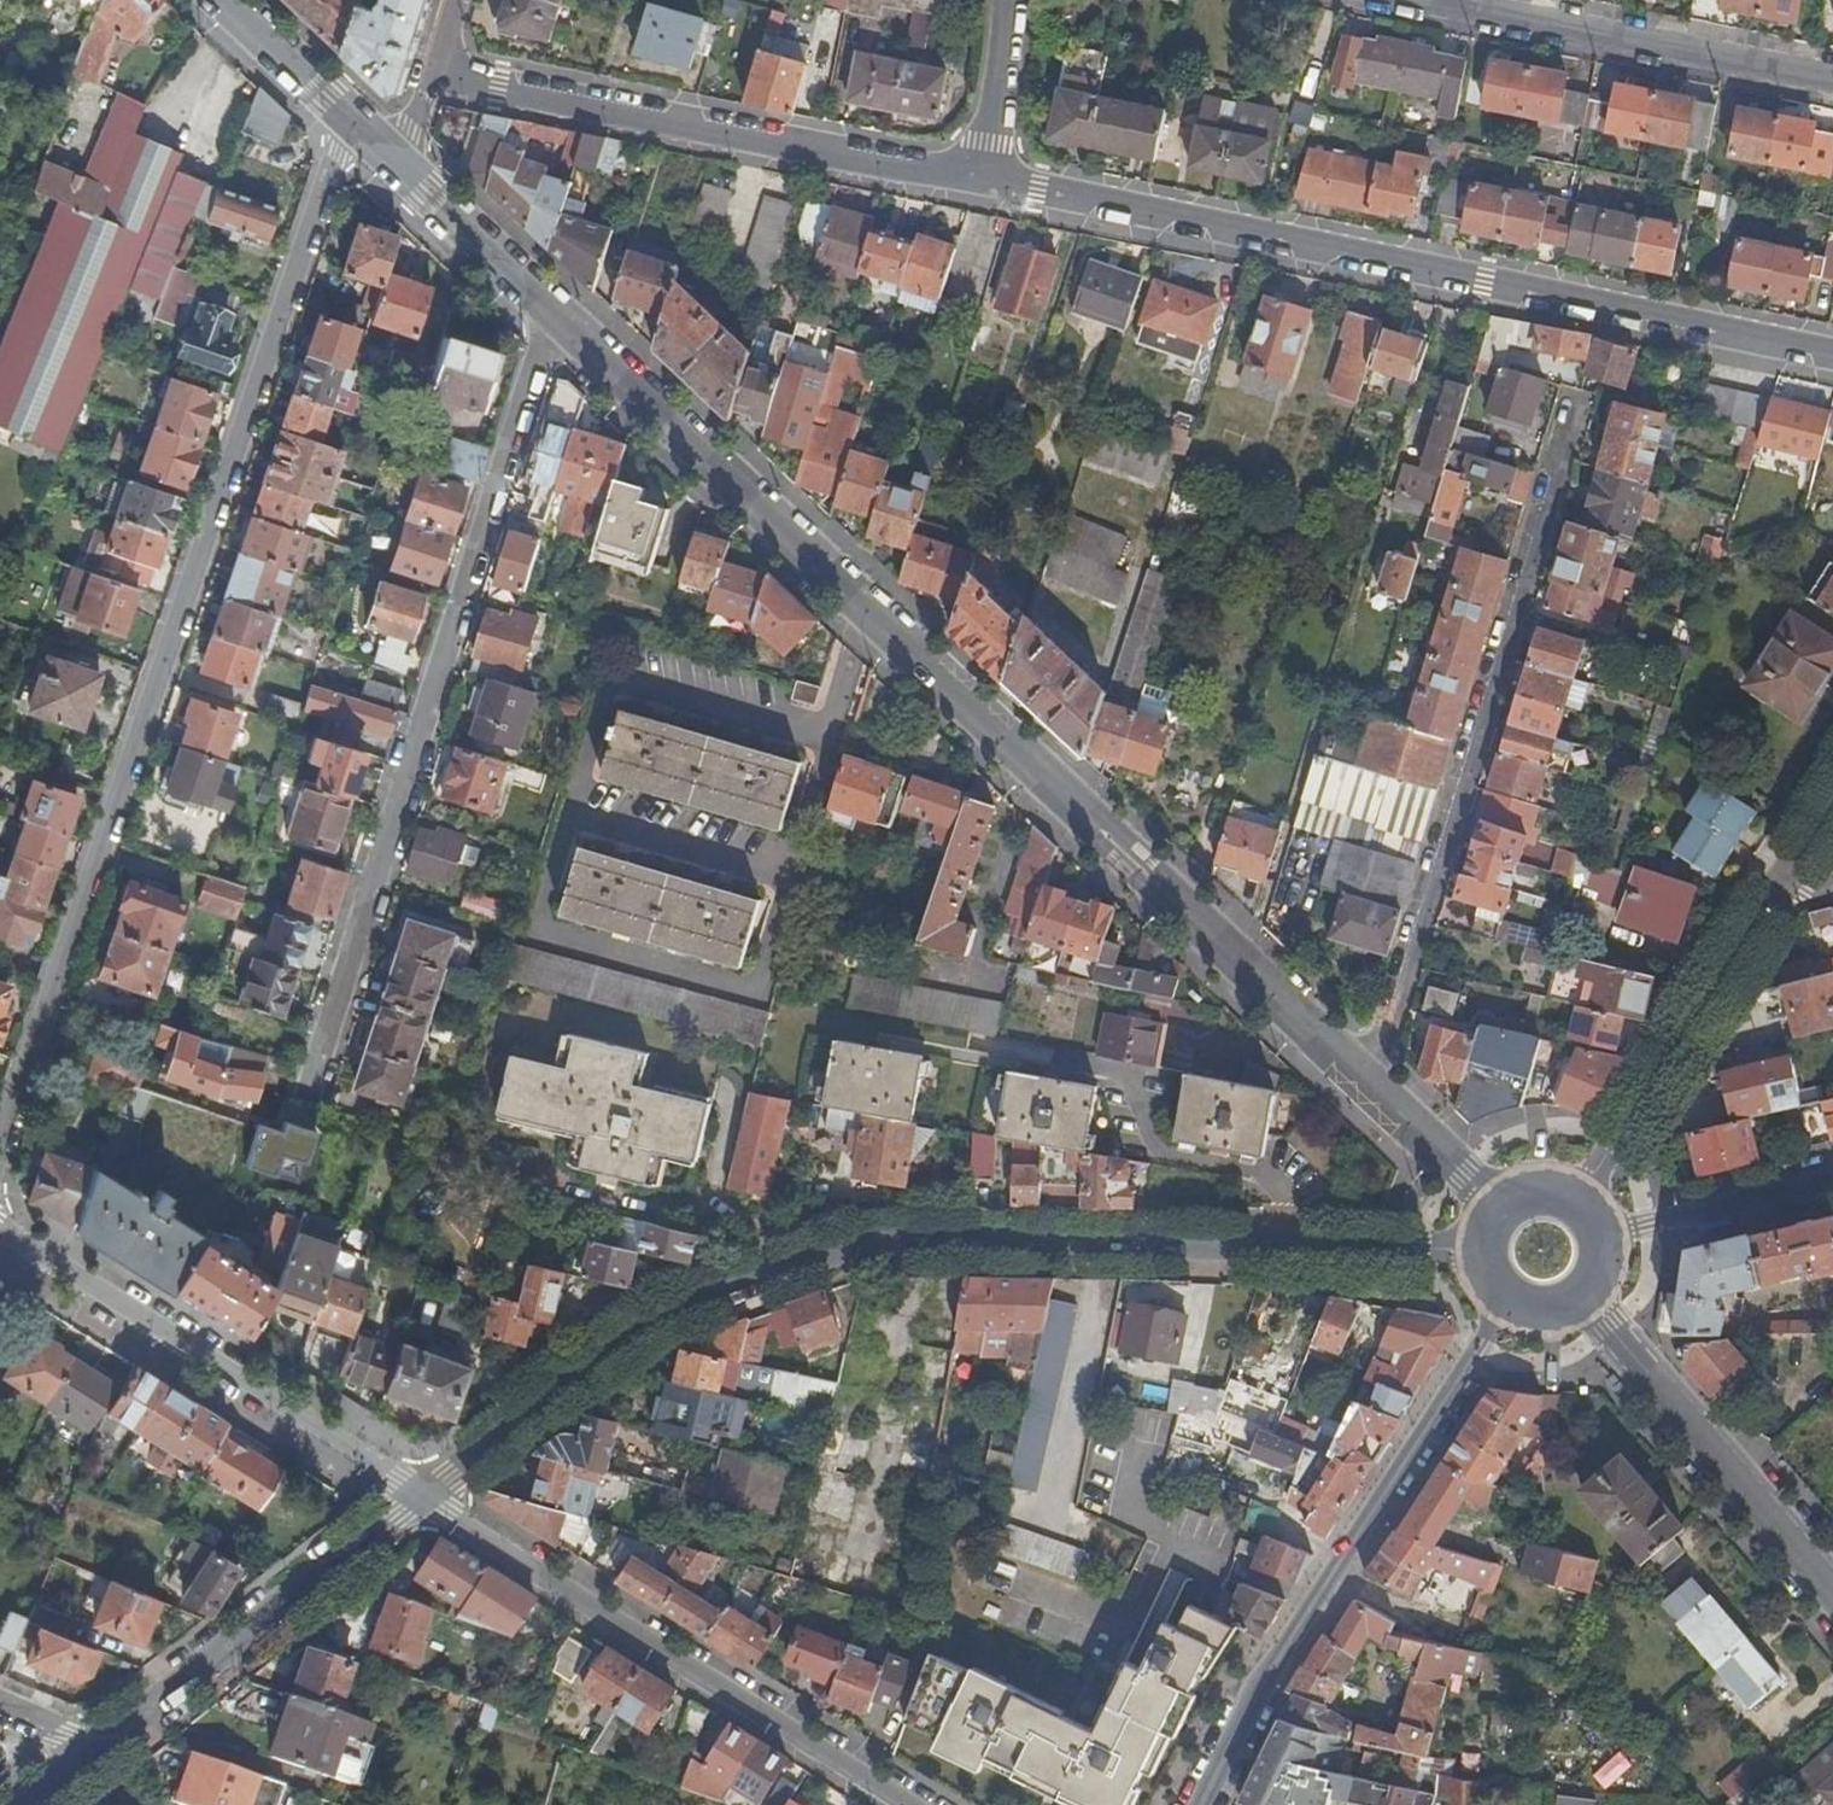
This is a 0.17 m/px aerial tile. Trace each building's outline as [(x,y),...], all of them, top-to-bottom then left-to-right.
[(96,12),(100,0),(99,0),(62,0),(96,12)] [(160,0),(100,0),(96,12),(90,29),(87,28),(71,73),(73,73),(87,81),(105,34),(130,40),(146,24),(141,20),(160,0)] [(347,58),(362,8),(364,0),(286,0),(347,58)] [(432,0),(388,0),(387,4),(378,14),(362,8),(347,58),(391,99),(403,94),(432,0)] [(561,7),(538,0),(507,0),(498,28),(501,31),(522,37),(550,44),(561,7)] [(746,102),(793,115),(806,66),(804,65),(772,56),(778,37),(788,1),(784,0),(776,0),(746,102)] [(822,9),(846,14),(849,0),(824,0),(822,9)] [(846,14),(881,21),(884,9),(914,15),(917,0),(849,0),(846,14)] [(950,0),(917,0),(914,15),(907,52),(924,55),(932,15),(947,18),(950,0)] [(1763,0),(1725,0),(1723,7),(1760,15),(1763,0)] [(1760,15),(1797,22),(1801,0),(1763,0),(1760,15)] [(689,69),(693,55),(702,23),(650,8),(637,54),(689,69)] [(693,55),(709,59),(718,28),(702,23),(693,55)] [(772,56),(804,65),(810,47),(778,37),(772,56)] [(1398,90),(1407,45),(1386,41),(1385,46),(1346,39),(1333,83),(1353,88),(1354,82),(1398,90)] [(1426,49),(1407,45),(1398,90),(1441,98),(1438,117),(1457,121),(1469,62),(1426,54),(1426,49)] [(1100,100),(1109,57),(1082,52),(1079,67),(1066,65),(1052,140),(1090,148),(1100,100)] [(850,103),(894,112),(904,65),(860,56),(850,103)] [(1522,114),(1531,69),(1494,62),(1486,107),(1522,114)] [(904,65),(894,112),(938,121),(948,74),(904,65)] [(1568,77),(1531,69),(1522,114),(1584,127),(1585,126),(1591,93),(1566,88),(1568,77)] [(1647,139),(1655,93),(1619,86),(1616,98),(1609,132),(1647,139)] [(277,149),(289,118),(259,90),(241,134),(277,149)] [(11,98),(0,93),(0,117),(4,120),(12,99),(11,98)] [(1591,93),(1585,126),(1609,132),(1616,98),(1591,93)] [(1696,102),(1655,93),(1647,139),(1687,147),(1687,146),(1709,150),(1717,106),(1696,102)] [(176,171),(182,155),(133,134),(144,107),(118,95),(83,179),(42,161),(32,190),(58,202),(0,345),(0,428),(14,434),(8,447),(54,468),(58,458),(81,401),(101,354),(129,285),(176,171)] [(1224,175),(1239,106),(1207,99),(1192,168),(1224,175)] [(1167,113),(1100,100),(1090,148),(1157,162),(1167,113)] [(1308,128),(1314,108),(1297,102),(1291,123),(1308,128)] [(1278,114),(1239,106),(1224,175),(1263,184),(1278,114)] [(475,113),(463,110),(461,122),(473,124),(475,113)] [(1770,163),(1779,117),(1740,110),(1731,155),(1770,163)] [(475,113),(473,124),(459,165),(549,250),(570,184),(557,180),(546,176),(549,168),(523,161),(526,152),(503,145),(507,132),(550,141),(548,147),(562,150),(564,144),(567,144),(560,166),(562,166),(574,171),(585,135),(475,113)] [(1779,117),(1770,163),(1832,175),(1832,169),(1832,135),(1814,131),(1816,125),(1779,117)] [(601,139),(585,135),(574,171),(570,184),(549,250),(594,293),(613,231),(580,220),(585,205),(579,204),(589,171),(591,172),(601,139)] [(1394,169),(1378,166),(1369,211),(1389,215),(1390,209),(1414,214),(1422,174),(1428,176),(1429,171),(1446,174),(1453,141),(1430,136),(1425,158),(1398,152),(1394,169)] [(615,141),(601,139),(591,172),(605,176),(615,141)] [(1369,211),(1378,166),(1314,152),(1300,197),(1326,203),(1328,196),(1350,201),(1349,206),(1369,211)] [(570,184),(574,171),(562,166),(557,180),(570,184)] [(215,196),(218,188),(204,183),(205,182),(176,171),(129,285),(160,297),(172,267),(194,216),(207,221),(215,196)] [(1465,231),(1502,238),(1511,193),(1444,180),(1438,215),(1467,220),(1465,231)] [(730,192),(704,184),(689,236),(715,243),(730,192)] [(278,210),(218,188),(215,196),(207,221),(267,241),(278,210)] [(1539,241),(1569,248),(1573,229),(1559,227),(1560,218),(1545,215),(1547,200),(1511,193),(1502,238),(1539,246),(1539,241)] [(1739,199),(1718,195),(1712,227),(1731,232),(1739,199)] [(770,289),(795,205),(767,196),(742,280),(770,289)] [(825,231),(832,207),(806,198),(798,227),(801,248),(818,253),(821,243),(807,239),(810,226),(825,231)] [(876,221),(832,207),(825,231),(821,243),(818,253),(815,265),(859,279),(861,272),(873,232),(876,221)] [(1568,252),(1635,266),(1644,220),(1578,207),(1573,229),(1569,248),(1568,252)] [(1644,220),(1635,266),(1671,273),(1681,227),(1644,220)] [(370,283),(363,306),(373,310),(385,275),(398,237),(356,223),(340,273),(370,283)] [(821,243),(825,231),(810,226),(807,239),(821,243)] [(916,245),(873,232),(861,272),(904,286),(916,245)] [(956,250),(918,238),(916,245),(904,286),(903,288),(941,300),(942,298),(956,250)] [(1731,286),(1767,293),(1777,248),(1740,240),(1731,286)] [(1832,281),(1832,243),(1829,242),(1826,258),(1777,248),(1767,293),(1803,300),(1808,276),(1832,281)] [(682,257),(635,243),(617,302),(628,305),(665,317),(676,280),(682,257)] [(1058,259),(1019,246),(1000,307),(1039,319),(1058,259)] [(1127,330),(1145,279),(1091,260),(1074,312),(1127,330)] [(200,297),(206,279),(189,273),(172,267),(160,297),(150,323),(172,331),(174,326),(186,292),(200,297)] [(385,275),(373,310),(370,321),(417,336),(432,290),(385,275)] [(665,317),(655,350),(730,421),(734,409),(748,360),(751,351),(676,280),(665,317)] [(1204,345),(1217,304),(1157,284),(1135,345),(1194,366),(1201,344),(1204,345)] [(204,298),(200,297),(186,292),(174,326),(184,329),(192,333),(201,308),(204,298)] [(1268,371),(1290,379),(1313,310),(1269,296),(1246,364),(1268,371)] [(955,302),(942,298),(941,300),(937,313),(951,317),(955,302)] [(617,302),(614,311),(625,316),(628,305),(617,302)] [(228,318),(201,308),(192,333),(184,329),(176,353),(224,370),(232,345),(220,342),(228,318)] [(760,450),(797,485),(838,348),(842,335),(827,331),(830,319),(801,309),(793,337),(765,430),(760,450)] [(1381,329),(1383,322),(1352,312),(1343,340),(1349,342),(1333,394),(1358,402),(1369,366),(1381,329)] [(318,317),(305,356),(341,368),(353,372),(354,369),(358,355),(351,353),(358,330),(318,317)] [(1540,350),(1544,327),(1496,319),(1479,362),(1501,368),(1509,345),(1540,350)] [(1590,335),(1544,327),(1540,350),(1585,359),(1590,335)] [(1408,337),(1381,329),(1369,366),(1398,376),(1418,382),(1429,344),(1426,343),(1427,336),(1410,331),(1408,337)] [(776,332),(772,343),(766,366),(748,360),(734,409),(753,416),(751,425),(765,430),(793,337),(776,332)] [(1597,337),(1590,335),(1585,359),(1591,359),(1597,337)] [(434,364),(426,392),(425,394),(471,407),(472,404),(481,406),(498,353),(443,336),(434,364)] [(755,337),(751,351),(748,360),(766,366),(772,343),(755,337)] [(1627,342),(1597,337),(1591,359),(1587,375),(1627,387),(1638,353),(1625,348),(1626,345),(1627,342)] [(797,485),(832,518),(837,503),(856,441),(879,365),(881,360),(838,348),(797,485)] [(361,349),(358,355),(354,369),(426,392),(434,364),(393,351),(390,359),(361,349)] [(305,356),(292,394),(329,406),(335,387),(341,368),(305,356)] [(1479,362),(1476,371),(1501,379),(1491,413),(1531,426),(1545,380),(1501,368),(1479,362)] [(1261,392),(1264,383),(1268,371),(1246,364),(1239,385),(1261,392)] [(341,368),(335,387),(347,390),(353,372),(341,368)] [(1287,390),(1290,379),(1268,371),(1264,383),(1287,390)] [(1410,407),(1418,382),(1398,376),(1391,401),(1410,407)] [(200,441),(216,393),(170,377),(154,426),(200,441)] [(1462,415),(1472,385),(1451,379),(1442,410),(1462,415)] [(586,400),(571,386),(562,382),(530,483),(537,485),(533,498),(553,504),(557,492),(577,429),(586,400)] [(1763,431),(1773,400),(1709,388),(1702,417),(1751,428),(1763,431)] [(292,394),(280,430),(317,443),(329,406),(292,394)] [(425,426),(432,403),(424,400),(417,424),(425,426)] [(1007,400),(997,431),(1017,438),(1027,407),(1007,400)] [(1773,400),(1763,431),(1760,443),(1821,459),(1830,427),(1832,414),(1808,408),(1808,409),(1773,400)] [(1618,406),(1611,435),(1658,447),(1666,418),(1618,406)] [(1459,428),(1462,415),(1442,410),(1436,431),(1428,429),(1424,441),(1432,443),(1424,469),(1407,464),(1397,494),(1435,505),(1441,485),(1446,471),(1452,449),(1459,428)] [(1184,456),(1195,419),(1177,413),(1163,449),(1184,456)] [(184,487),(200,441),(154,426),(139,472),(184,487)] [(1163,451),(1093,427),(1082,459),(1156,485),(1166,453),(1183,459),(1184,456),(1163,449),(1163,451)] [(1452,449),(1487,459),(1493,438),(1459,428),(1452,449)] [(1760,443),(1763,431),(1751,428),(1738,468),(1750,471),(1760,443)] [(602,437),(577,429),(557,492),(569,495),(559,529),(574,533),(602,437)] [(280,430),(271,457),(324,475),(332,478),(337,464),(344,466),(348,452),(329,446),(317,443),(280,430)] [(1604,461),(1602,470),(1648,484),(1658,447),(1611,435),(1604,461)] [(478,482),(488,448),(454,437),(443,471),(478,482)] [(626,445),(602,437),(574,533),(585,537),(595,504),(608,508),(616,479),(626,445)] [(913,537),(942,442),(929,438),(913,491),(885,483),(875,516),(869,536),(910,548),(913,537)] [(875,516),(885,483),(894,453),(856,441),(837,503),(875,516)] [(1465,478),(1511,491),(1509,499),(1526,504),(1535,474),(1517,469),(1487,459),(1452,449),(1446,471),(1465,476),(1465,478)] [(271,457),(262,484),(309,499),(330,506),(334,492),(328,490),(332,478),(324,475),(271,457)] [(1648,484),(1602,470),(1586,521),(1633,535),(1639,515),(1647,517),(1653,496),(1646,494),(1648,484)] [(1461,491),(1465,478),(1465,476),(1446,471),(1441,485),(1461,491)] [(406,523),(450,537),(465,488),(421,474),(406,523)] [(616,479),(608,508),(597,543),(599,544),(597,550),(654,566),(670,508),(642,500),(645,488),(616,479)] [(117,517),(167,534),(179,498),(128,481),(116,516),(117,517)] [(262,484),(251,517),(297,533),(309,499),(262,484)] [(1463,492),(1461,491),(1441,485),(1435,505),(1431,518),(1425,537),(1447,544),(1463,492)] [(1431,518),(1435,505),(1397,494),(1394,506),(1431,518)] [(512,513),(506,530),(514,532),(543,541),(547,527),(546,526),(546,523),(512,513)] [(1064,513),(1043,575),(1117,605),(1127,575),(1115,570),(1127,540),(1064,513)] [(156,568),(167,534),(117,517),(105,550),(116,554),(110,572),(147,584),(152,567),(156,568)] [(251,517),(239,552),(293,570),(305,535),(297,533),(251,517)] [(435,583),(450,537),(406,523),(391,569),(435,583)] [(1572,524),(1564,553),(1610,567),(1619,538),(1572,524)] [(543,541),(514,532),(498,584),(527,593),(543,541)] [(732,544),(696,533),(681,583),(715,593),(724,565),(725,565),(732,544)] [(978,557),(913,537),(910,548),(900,581),(900,582),(922,588),(922,593),(938,598),(940,594),(963,601),(978,557)] [(1707,540),(1700,562),(1718,568),(1725,546),(1707,540)] [(983,543),(978,557),(963,601),(953,632),(1006,682),(1028,617),(1018,607),(1011,614),(992,596),(994,593),(986,585),(998,548),(983,543)] [(1407,601),(1415,573),(1423,546),(1410,543),(1406,557),(1393,553),(1380,593),(1407,601)] [(1498,598),(1508,562),(1464,549),(1453,585),(1498,598)] [(239,552),(223,598),(277,617),(293,570),(239,552)] [(1564,553),(1555,582),(1599,595),(1623,603),(1631,573),(1610,567),(1564,553)] [(1832,612),(1832,564),(1832,563),(1810,597),(1832,612)] [(724,565),(715,593),(710,610),(713,611),(754,623),(755,624),(769,578),(725,565),(724,565)] [(1108,757),(1121,761),(1137,713),(1148,679),(1179,579),(1147,569),(1107,692),(1086,758),(1102,774),(1108,757)] [(121,634),(137,588),(91,573),(73,626),(94,633),(96,626),(121,634)] [(819,622),(770,575),(769,578),(755,624),(754,623),(752,630),(757,635),(761,630),(787,655),(819,622)] [(1183,578),(1179,592),(1191,596),(1196,582),(1183,578)] [(1599,595),(1555,582),(1546,610),(1585,622),(1589,608),(1594,609),(1599,595)] [(372,668),(404,677),(411,657),(404,654),(422,599),(378,584),(365,624),(389,632),(384,649),(379,648),(372,668)] [(1487,633),(1498,598),(1453,585),(1443,620),(1487,633)] [(223,598),(211,634),(256,650),(265,653),(278,618),(277,617),(223,598)] [(490,614),(471,673),(515,687),(519,671),(523,672),(539,622),(522,616),(519,623),(490,614)] [(1795,615),(1750,684),(1801,718),(1832,669),(1832,640),(1795,615)] [(1006,682),(1086,758),(1107,692),(1078,665),(1083,660),(1079,656),(1074,661),(1028,617),(1006,682)] [(1544,617),(1529,666),(1575,679),(1590,630),(1544,617)] [(1476,669),(1487,633),(1443,620),(1432,656),(1476,669)] [(256,650),(211,634),(199,671),(243,686),(256,650)] [(1465,704),(1476,669),(1432,656),(1422,690),(1465,704)] [(77,668),(47,658),(29,710),(79,727),(90,697),(93,698),(94,696),(100,679),(99,678),(96,678),(97,674),(99,669),(79,662),(77,668)] [(1529,666),(1520,695),(1566,709),(1575,679),(1529,666)] [(1137,713),(1121,761),(1155,773),(1171,724),(1168,723),(1179,719),(1186,699),(1181,690),(1148,679),(1137,713)] [(1575,679),(1566,709),(1583,714),(1591,685),(1575,679)] [(815,705),(820,686),(796,680),(791,699),(815,705)] [(365,681),(359,701),(394,712),(400,692),(365,681)] [(487,703),(476,739),(518,752),(536,695),(494,682),(493,685),(484,682),(479,701),(487,703)] [(1454,741),(1465,704),(1422,690),(1410,727),(1454,741)] [(331,693),(317,738),(329,742),(344,747),(351,725),(388,737),(396,712),(394,712),(359,701),(331,693)] [(299,719),(303,704),(273,694),(268,709),(299,719)] [(1520,695),(1511,724),(1557,738),(1566,709),(1520,695)] [(187,722),(178,747),(220,761),(235,714),(190,699),(183,720),(187,722)] [(1660,705),(1650,734),(1663,738),(1665,732),(1672,709),(1660,705)] [(801,765),(622,712),(617,729),(611,728),(608,739),(613,741),(602,779),(781,832),(801,765)] [(1417,862),(1454,741),(1410,727),(1373,716),(1363,746),(1323,734),(1303,799),(1352,815),(1344,841),(1417,862)] [(1511,724),(1502,753),(1547,767),(1567,773),(1576,743),(1557,738),(1511,724)] [(874,732),(854,727),(827,821),(855,830),(859,818),(892,829),(909,777),(865,763),(874,732)] [(1650,734),(1641,763),(1654,767),(1663,738),(1650,734)] [(344,747),(329,742),(315,786),(350,797),(363,753),(344,747)] [(220,761),(178,747),(171,767),(166,766),(160,786),(165,788),(164,790),(172,793),(199,802),(226,811),(240,767),(220,761)] [(492,815),(508,765),(459,750),(453,770),(446,768),(437,797),(444,799),(492,815)] [(1547,767),(1502,753),(1491,789),(1536,802),(1547,767)] [(23,766),(0,758),(0,774),(18,781),(23,766)] [(990,784),(978,772),(969,798),(971,798),(954,848),(952,847),(919,946),(979,959),(984,931),(958,923),(996,808),(983,803),(990,784)] [(971,798),(969,798),(953,792),(956,782),(944,778),(941,788),(919,781),(909,809),(926,816),(919,835),(952,847),(954,848),(971,798)] [(1696,817),(1736,841),(1756,811),(1708,780),(1688,811),(1696,817)] [(315,786),(303,782),(286,838),(332,852),(350,797),(315,786)] [(26,820),(65,834),(77,799),(31,783),(21,810),(7,805),(5,813),(26,820)] [(1490,792),(1481,822),(1527,837),(1536,806),(1490,792)] [(199,802),(172,793),(170,800),(197,809),(199,802)] [(1631,793),(1619,831),(1631,835),(1643,797),(1631,793)] [(1713,877),(1736,841),(1696,817),(1674,851),(1713,877)] [(1245,873),(1265,880),(1280,834),(1229,819),(1216,860),(1246,869),(1245,873)] [(13,855),(53,869),(65,834),(26,820),(13,855)] [(1481,822),(1473,849),(1519,863),(1527,837),(1481,822)] [(1058,849),(1037,828),(1009,914),(1035,923),(1046,887),(1058,849)] [(452,886),(459,864),(466,845),(467,839),(451,833),(449,840),(422,830),(408,872),(452,886)] [(1404,909),(1417,862),(1344,841),(1338,840),(1324,887),(1347,894),(1404,909)] [(466,845),(459,864),(476,870),(483,851),(466,845)] [(760,903),(581,849),(561,917),(740,970),(760,903)] [(1473,849),(1465,876),(1510,889),(1519,863),(1473,849)] [(1553,873),(1570,878),(1577,855),(1559,849),(1553,873)] [(40,908),(53,869),(13,855),(6,877),(0,875),(0,895),(40,908)] [(344,872),(301,858),(283,916),(310,925),(313,913),(330,918),(344,872)] [(1691,885),(1638,868),(1621,921),(1673,937),(1691,885)] [(246,888),(208,876),(198,907),(236,920),(241,903),(246,888)] [(1510,889),(1465,876),(1458,897),(1479,903),(1476,915),(1500,923),(1510,889)] [(122,909),(113,933),(165,950),(181,902),(127,884),(119,908),(122,909)] [(1046,887),(1035,923),(1029,939),(1065,951),(1072,930),(1080,904),(1066,899),(1068,894),(1046,887)] [(456,910),(491,921),(497,904),(462,891),(456,910)] [(1390,957),(1404,909),(1347,894),(1334,942),(1390,957)] [(40,908),(0,895),(0,935),(27,945),(40,908)] [(1519,926),(1515,944),(1530,947),(1549,952),(1557,923),(1562,905),(1550,901),(1542,931),(1519,926)] [(1072,930),(1065,951),(1100,963),(1106,944),(1117,910),(1095,903),(1093,908),(1080,904),(1072,930)] [(1811,915),(1815,929),(1832,924),(1832,909),(1811,915)] [(233,928),(226,948),(253,957),(296,971),(310,925),(283,916),(276,914),(268,939),(233,928)] [(446,971),(451,957),(457,937),(410,922),(399,956),(446,971)] [(1130,991),(1174,1000),(1181,980),(1164,977),(1165,971),(1157,969),(1156,976),(1148,974),(1156,941),(1144,930),(1135,972),(1130,991)] [(165,950),(113,933),(99,976),(151,993),(165,950)] [(1094,983),(1130,991),(1135,972),(1117,968),(1121,948),(1106,944),(1100,963),(1094,983)] [(502,979),(762,1047),(770,1014),(512,945),(502,979)] [(1624,1015),(1643,1020),(1654,975),(1549,952),(1530,947),(1527,960),(1555,967),(1548,998),(1579,1005),(1624,1015)] [(385,1003),(432,1018),(446,971),(399,956),(385,1003)] [(253,957),(238,1004),(281,1018),(296,971),(253,957)] [(446,971),(455,974),(460,960),(451,957),(446,971)] [(1783,969),(1784,986),(1816,978),(1813,967),(1811,962),(1783,969)] [(1816,978),(1832,974),(1832,963),(1832,962),(1813,967),(1816,978)] [(1798,1038),(1832,1029),(1832,974),(1816,978),(1784,986),(1792,1018),(1798,1038)] [(997,1036),(1007,1005),(855,976),(848,1008),(997,1036)] [(1448,1017),(1455,995),(1430,987),(1424,1009),(1448,1017)] [(1522,1035),(1533,1037),(1542,996),(1530,994),(1522,1035)] [(417,1066),(432,1018),(385,1003),(370,1051),(417,1066)] [(1616,1048),(1624,1015),(1579,1005),(1572,1037),(1616,1048)] [(1106,1058),(1161,1069),(1169,1026),(1115,1015),(1106,1058)] [(1759,1027),(1764,1046),(1798,1038),(1792,1018),(1759,1027)] [(242,1104),(250,1107),(254,1097),(255,1098),(269,1056),(198,1037),(162,1025),(157,1042),(168,1046),(158,1076),(214,1094),(244,1099),(242,1104)] [(1445,1075),(1463,1081),(1476,1039),(1435,1027),(1421,1072),(1444,1079),(1445,1075)] [(1500,1109),(1520,1106),(1537,1038),(1533,1037),(1522,1035),(1480,1027),(1476,1039),(1463,1081),(1455,1107),(1472,1123),(1484,1116),(1500,1109)] [(649,1055),(570,1034),(562,1066),(512,1053),(497,1110),(580,1132),(570,1165),(650,1186),(659,1153),(697,1162),(711,1105),(641,1087),(649,1055)] [(827,1107),(831,1108),(910,1122),(921,1058),(839,1043),(827,1107)] [(1557,1100),(1591,1113),(1591,1112),(1627,1057),(1578,1047),(1557,1100)] [(405,1105),(417,1066),(370,1051),(358,1091),(405,1105)] [(91,1077),(120,1086),(121,1083),(127,1065),(127,1064),(98,1054),(91,1077)] [(1724,1075),(1734,1122),(1747,1119),(1785,1111),(1799,1108),(1801,1107),(1790,1060),(1724,1075)] [(1240,1084),(1276,1092),(1282,1079),(1251,1064),(1240,1084)] [(127,1065),(121,1083),(136,1088),(140,1075),(136,1068),(127,1065)] [(1044,1146),(1083,1153),(1095,1088),(1012,1073),(1000,1138),(1030,1143),(1044,1146)] [(1267,1159),(1279,1092),(1276,1092),(1240,1084),(1196,1075),(1182,1142),(1267,1159)] [(730,1189),(768,1197),(791,1101),(752,1094),(730,1189)] [(1832,1135),(1832,1099),(1824,1101),(1832,1135)] [(916,1132),(917,1124),(910,1122),(831,1108),(826,1130),(853,1134),(850,1154),(860,1156),(856,1177),(907,1186),(913,1146),(918,1146),(921,1132),(916,1132)] [(1785,1111),(1795,1151),(1809,1148),(1799,1108),(1785,1111)] [(231,1130),(235,1120),(220,1115),(217,1126),(231,1130)] [(1719,1126),(1730,1168),(1758,1161),(1747,1119),(1734,1122),(1719,1126)] [(1697,1154),(1702,1175),(1730,1168),(1719,1126),(1691,1132),(1697,1154)] [(992,1181),(995,1137),(974,1134),(972,1180),(992,1181)] [(1043,1184),(1044,1146),(1030,1143),(1029,1159),(1037,1159),(1037,1168),(1017,1167),(1016,1206),(1043,1206),(1043,1184)] [(1126,1165),(1125,1161),(1083,1153),(1044,1146),(1043,1184),(1085,1185),(1084,1207),(1135,1208),(1136,1187),(1129,1187),(1129,1178),(1133,1176),(1133,1167),(1130,1165),(1126,1165)] [(29,1200),(73,1228),(93,1169),(45,1152),(29,1200)] [(1683,1156),(1688,1178),(1702,1175),(1697,1154),(1683,1156)] [(73,1228),(172,1289),(200,1243),(203,1238),(167,1215),(172,1208),(167,1205),(172,1198),(162,1191),(153,1205),(93,1166),(93,1169),(73,1228)] [(1689,1238),(1684,1283),(1681,1283),(1676,1322),(1691,1321),(1723,1321),(1724,1321),(1723,1319),(1725,1302),(1741,1303),(1743,1285),(1737,1284),(1736,1276),(1801,1260),(1802,1266),(1832,1258),(1832,1201),(1689,1238)] [(257,1263),(280,1271),(294,1233),(296,1226),(301,1211),(276,1203),(257,1263)] [(640,1253),(642,1254),(646,1240),(640,1238),(644,1222),(628,1218),(620,1248),(625,1250),(640,1253)] [(691,1266),(699,1236),(644,1222),(640,1238),(646,1240),(642,1254),(691,1266)] [(296,1226),(294,1233),(336,1249),(338,1242),(296,1226)] [(280,1271),(274,1289),(270,1303),(312,1318),(326,1277),(336,1249),(294,1233),(280,1271)] [(584,1279),(630,1289),(640,1253),(625,1250),(620,1248),(593,1242),(584,1279)] [(172,1289),(257,1342),(266,1313),(261,1309),(274,1289),(200,1243),(172,1289)] [(377,1262),(395,1269),(400,1254),(382,1248),(377,1262)] [(311,1320),(352,1333),(367,1291),(377,1262),(336,1249),(326,1277),(312,1318),(311,1320)] [(488,1336),(525,1346),(532,1320),(553,1325),(565,1274),(531,1266),(527,1285),(519,1283),(518,1290),(526,1291),(523,1305),(498,1299),(488,1336)] [(1048,1298),(1055,1269),(964,1268),(954,1321),(971,1322),(971,1343),(966,1343),(963,1358),(1004,1360),(1012,1322),(1042,1322),(1048,1298)] [(1661,1320),(1676,1322),(1681,1283),(1666,1281),(1661,1320)] [(839,1326),(824,1284),(786,1298),(803,1344),(837,1331),(839,1326)] [(1341,1343),(1363,1292),(1330,1286),(1313,1332),(1341,1343)] [(482,1301),(448,1289),(438,1322),(471,1333),(482,1301)] [(803,1344),(786,1298),(769,1304),(790,1366),(812,1371),(803,1344)] [(1077,1306),(1048,1298),(1042,1322),(1025,1400),(1018,1430),(1006,1485),(1005,1487),(1034,1494),(1077,1306)] [(1128,1298),(1121,1342),(1176,1353),(1185,1307),(1128,1298)] [(1446,1306),(1434,1304),(1404,1299),(1397,1298),(1381,1332),(1404,1341),(1401,1350),(1396,1348),(1392,1356),(1374,1348),(1365,1367),(1376,1372),(1368,1394),(1401,1407),(1454,1323),(1446,1306)] [(1723,1319),(1724,1321),(1739,1320),(1741,1310),(1741,1303),(1725,1302),(1723,1319)] [(310,1324),(311,1320),(312,1318),(270,1303),(268,1309),(310,1324)] [(1741,1310),(1739,1320),(1832,1319),(1832,1307),(1741,1310)] [(745,1326),(747,1312),(668,1340),(680,1344),(672,1374),(740,1390),(764,1396),(772,1362),(757,1359),(739,1354),(745,1326)] [(766,1318),(745,1326),(739,1354),(757,1359),(766,1318)] [(348,1343),(352,1333),(311,1320),(310,1324),(308,1329),(348,1343)] [(1723,1321),(1691,1321),(1689,1330),(1726,1326),(1724,1321),(1723,1321)] [(1025,1400),(1042,1322),(1012,1322),(1004,1360),(997,1395),(1025,1400)] [(1689,1330),(1685,1348),(1717,1385),(1752,1356),(1726,1326),(1689,1330)] [(3,1377),(45,1403),(46,1402),(73,1360),(58,1350),(60,1347),(33,1330),(3,1377)] [(310,1330),(299,1362),(329,1372),(340,1341),(310,1330)] [(337,1376),(383,1392),(398,1349),(352,1333),(348,1343),(337,1376)] [(398,1349),(383,1392),(449,1417),(467,1367),(400,1343),(398,1349)] [(1120,1360),(1103,1356),(1099,1374),(1118,1377),(1120,1360)] [(46,1402),(45,1403),(87,1430),(115,1387),(73,1360),(46,1402)] [(827,1411),(835,1376),(812,1371),(790,1366),(772,1362),(764,1396),(827,1411)] [(136,1433),(165,1386),(135,1366),(99,1423),(96,1431),(107,1437),(117,1421),(136,1433)] [(1180,1406),(1187,1408),(1193,1374),(1174,1371),(1170,1404),(1180,1406)] [(740,1390),(672,1374),(659,1432),(711,1444),(714,1432),(729,1436),(740,1390)] [(1118,1377),(1099,1374),(1096,1393),(1114,1396),(1118,1377)] [(1273,1394),(1226,1375),(1218,1400),(1261,1418),(1263,1419),(1269,1403),(1273,1394)] [(1539,1396),(1541,1383),(1490,1377),(1443,1452),(1473,1470),(1493,1474),(1524,1424),(1546,1427),(1549,1422),(1532,1409),(1539,1396)] [(156,1469),(195,1404),(165,1386),(136,1433),(156,1445),(146,1462),(156,1469)] [(1326,1527),(1401,1407),(1368,1394),(1354,1390),(1336,1429),(1329,1447),(1304,1436),(1296,1462),(1288,1488),(1312,1503),(1305,1513),(1326,1527)] [(1261,1418),(1218,1400),(1214,1412),(1187,1408),(1180,1406),(1174,1428),(1211,1436),(1213,1428),(1252,1444),(1261,1418)] [(1280,1411),(1282,1408),(1269,1403),(1263,1419),(1276,1424),(1280,1411)] [(220,1434),(226,1424),(195,1404),(156,1469),(169,1476),(179,1459),(198,1470),(220,1434)] [(617,1414),(585,1406),(578,1429),(569,1426),(559,1426),(533,1447),(543,1450),(598,1463),(773,1506),(786,1456),(724,1440),(715,1475),(609,1448),(617,1414)] [(1302,1435),(1307,1423),(1280,1411),(1276,1424),(1302,1435)] [(1336,1429),(1310,1417),(1307,1423),(1302,1435),(1304,1436),(1329,1447),(1336,1429)] [(1252,1444),(1296,1462),(1304,1436),(1302,1435),(1276,1424),(1263,1419),(1261,1418),(1252,1444)] [(979,1477),(1006,1485),(1018,1430),(991,1424),(979,1477)] [(281,1472),(220,1434),(198,1470),(259,1508),(281,1472)] [(1542,1455),(1549,1445),(1537,1438),(1531,1447),(1526,1444),(1518,1457),(1534,1467),(1542,1455)] [(1583,1478),(1645,1550),(1647,1549),(1675,1525),(1685,1516),(1623,1444),(1583,1478)] [(598,1463),(543,1450),(533,1491),(562,1499),(569,1468),(594,1475),(598,1463)] [(1195,1473),(1217,1481),(1225,1460),(1201,1451),(1195,1473)] [(1443,1452),(1401,1520),(1434,1535),(1459,1496),(1487,1502),(1493,1474),(1473,1470),(1443,1452)] [(1208,1505),(1215,1487),(1217,1481),(1195,1473),(1189,1497),(1208,1505)] [(564,1506),(490,1485),(487,1495),(555,1538),(564,1506)] [(1004,1515),(995,1543),(1075,1572),(1085,1545),(1004,1515)] [(1424,1562),(1431,1552),(1477,1572),(1485,1575),(1478,1594),(1474,1604),(1499,1614),(1507,1592),(1549,1604),(1559,1571),(1531,1563),(1524,1561),(1434,1535),(1401,1520),(1398,1519),(1382,1544),(1424,1562)] [(1687,1539),(1675,1525),(1647,1549),(1658,1563),(1687,1539)] [(1296,1574),(1314,1546),(1267,1527),(1254,1558),(1296,1574)] [(1531,1563),(1540,1531),(1532,1529),(1524,1561),(1531,1563)] [(1238,1541),(1255,1547),(1260,1537),(1243,1530),(1238,1541)] [(1559,1571),(1590,1581),(1599,1548),(1540,1531),(1531,1563),(1559,1571)] [(206,1543),(222,1553),(228,1544),(214,1536),(210,1537),(206,1543)] [(452,1613),(483,1563),(439,1536),(437,1536),(412,1575),(453,1601),(446,1611),(452,1613)] [(184,1559),(177,1570),(183,1572),(189,1574),(188,1579),(183,1604),(208,1614),(238,1568),(187,1538),(184,1540),(176,1553),(184,1559)] [(632,1550),(616,1575),(662,1604),(698,1544),(679,1539),(661,1568),(632,1550)] [(698,1544),(662,1604),(705,1631),(722,1606),(694,1589),(718,1550),(698,1544)] [(1365,1564),(1376,1568),(1410,1584),(1424,1562),(1382,1544),(1365,1564)] [(523,1600),(528,1592),(483,1563),(452,1613),(494,1628),(515,1596),(523,1600)] [(1228,1613),(1242,1575),(1230,1571),(1225,1586),(1215,1606),(1228,1613)] [(1485,1575),(1477,1572),(1469,1590),(1478,1594),(1485,1575)] [(1239,1618),(1263,1628),(1285,1592),(1243,1575),(1242,1575),(1228,1613),(1239,1618)] [(156,1600),(111,1581),(94,1622),(139,1640),(156,1600)] [(1679,1608),(1718,1654),(1748,1628),(1709,1583),(1679,1608)] [(418,1638),(430,1604),(426,1603),(418,1600),(387,1589),(367,1641),(413,1659),(421,1639),(418,1638)] [(424,1591),(418,1600),(426,1603),(432,1595),(424,1591)] [(1326,1624),(1305,1657),(1344,1672),(1369,1626),(1386,1634),(1391,1621),(1395,1611),(1357,1591),(1333,1628),(1326,1624)] [(567,1631),(575,1620),(528,1592),(523,1600),(515,1596),(494,1628),(556,1651),(567,1631)] [(906,1715),(938,1729),(936,1736),(983,1757),(985,1754),(1091,1802),(1094,1797),(1115,1804),(1120,1804),(1142,1756),(1153,1759),(1172,1720),(1176,1722),(1199,1679),(1193,1675),(1201,1661),(1206,1664),(1239,1618),(1228,1613),(1215,1606),(1194,1595),(1181,1619),(1169,1612),(1143,1659),(1127,1651),(1094,1720),(1064,1707),(1066,1703),(974,1660),(972,1665),(931,1647),(906,1715)] [(760,1596),(753,1609),(765,1616),(761,1623),(773,1630),(785,1611),(760,1596)] [(722,1606),(705,1631),(730,1647),(753,1609),(742,1602),(738,1609),(725,1601),(722,1606)] [(34,1603),(26,1622),(41,1628),(62,1636),(71,1617),(34,1603)] [(753,1609),(730,1647),(755,1662),(773,1630),(761,1623),(765,1616),(753,1609)] [(10,1657),(26,1622),(8,1614),(0,1631),(0,1652),(10,1657)] [(1391,1621),(1386,1634),(1402,1639),(1402,1642),(1424,1651),(1421,1660),(1445,1668),(1447,1659),(1456,1661),(1462,1641),(1453,1638),(1391,1621)] [(810,1669),(835,1678),(846,1649),(849,1640),(800,1623),(790,1655),(812,1663),(810,1669)] [(88,1673),(98,1650),(62,1636),(41,1628),(27,1661),(76,1679),(88,1673)] [(1748,1628),(1718,1654),(1754,1696),(1785,1671),(1748,1628)] [(590,1646),(567,1631),(556,1651),(557,1651),(553,1665),(571,1676),(590,1646)] [(353,1654),(307,1639),(304,1647),(350,1663),(353,1654)] [(1483,1646),(1462,1641),(1456,1661),(1455,1663),(1477,1669),(1483,1646)] [(615,1704),(641,1662),(609,1642),(582,1683),(607,1699),(596,1716),(605,1721),(615,1704)] [(835,1678),(831,1692),(868,1705),(873,1692),(899,1701),(914,1655),(890,1646),(884,1662),(846,1649),(835,1678)] [(304,1647),(289,1692),(335,1708),(350,1663),(304,1647)] [(1289,1683),(1297,1686),(1309,1689),(1307,1694),(1324,1698),(1325,1695),(1329,1697),(1344,1672),(1305,1657),(1289,1683)] [(648,1724),(674,1682),(641,1662),(615,1704),(623,1709),(648,1724)] [(1399,1725),(1361,1715),(1358,1730),(1362,1731),(1430,1748),(1444,1697),(1449,1676),(1418,1666),(1399,1725)] [(1297,1686),(1283,1709),(1344,1726),(1350,1728),(1353,1713),(1329,1698),(1329,1697),(1325,1695),(1324,1698),(1307,1694),(1309,1689),(1297,1686)] [(335,1708),(289,1692),(270,1745),(345,1771),(350,1773),(369,1720),(335,1708)] [(491,1729),(499,1704),(482,1698),(474,1723),(491,1729)] [(603,1752),(623,1709),(615,1704),(605,1721),(588,1747),(603,1752)] [(1333,1796),(1336,1788),(1370,1799),(1369,1804),(1415,1804),(1422,1780),(1363,1767),(1344,1762),(1350,1739),(1347,1738),(1347,1739),(1341,1738),(1344,1726),(1283,1709),(1253,1773),(1266,1778),(1285,1783),(1286,1781),(1333,1796)] [(1824,1716),(1798,1738),(1815,1756),(1795,1775),(1821,1804),(1832,1804),(1832,1726),(1824,1716)] [(723,1794),(733,1778),(759,1735),(731,1718),(705,1759),(691,1751),(681,1781),(723,1794)] [(1367,1744),(1363,1767),(1422,1780),(1427,1762),(1430,1748),(1362,1731),(1360,1741),(1361,1741),(1361,1742),(1367,1744)] [(761,1796),(788,1753),(759,1735),(733,1778),(761,1796)] [(1707,1787),(1718,1803),(1729,1793),(1756,1771),(1755,1770),(1778,1749),(1767,1736),(1743,1756),(1746,1759),(1707,1787)] [(345,1771),(270,1745),(268,1752),(348,1779),(350,1773),(345,1771)] [(191,1750),(174,1799),(190,1804),(276,1804),(284,1782),(191,1750)] [(1415,1804),(1434,1804),(1439,1786),(1442,1764),(1427,1762),(1422,1780),(1415,1804)] [(1496,1770),(1442,1764),(1439,1786),(1454,1788),(1454,1795),(1462,1804),(1471,1804),(1479,1798),(1480,1791),(1493,1793),(1496,1770)] [(1756,1771),(1729,1793),(1738,1803),(1764,1781),(1756,1771)] [(1244,1792),(1272,1804),(1331,1804),(1333,1796),(1286,1781),(1285,1783),(1266,1778),(1253,1773),(1244,1792)] [(794,1785),(780,1776),(762,1804),(782,1804),(789,1792),(794,1785)] [(792,1794),(787,1804),(810,1804),(792,1794)] [(1599,1800),(1558,1796),(1557,1804),(1598,1804),(1599,1800)]
